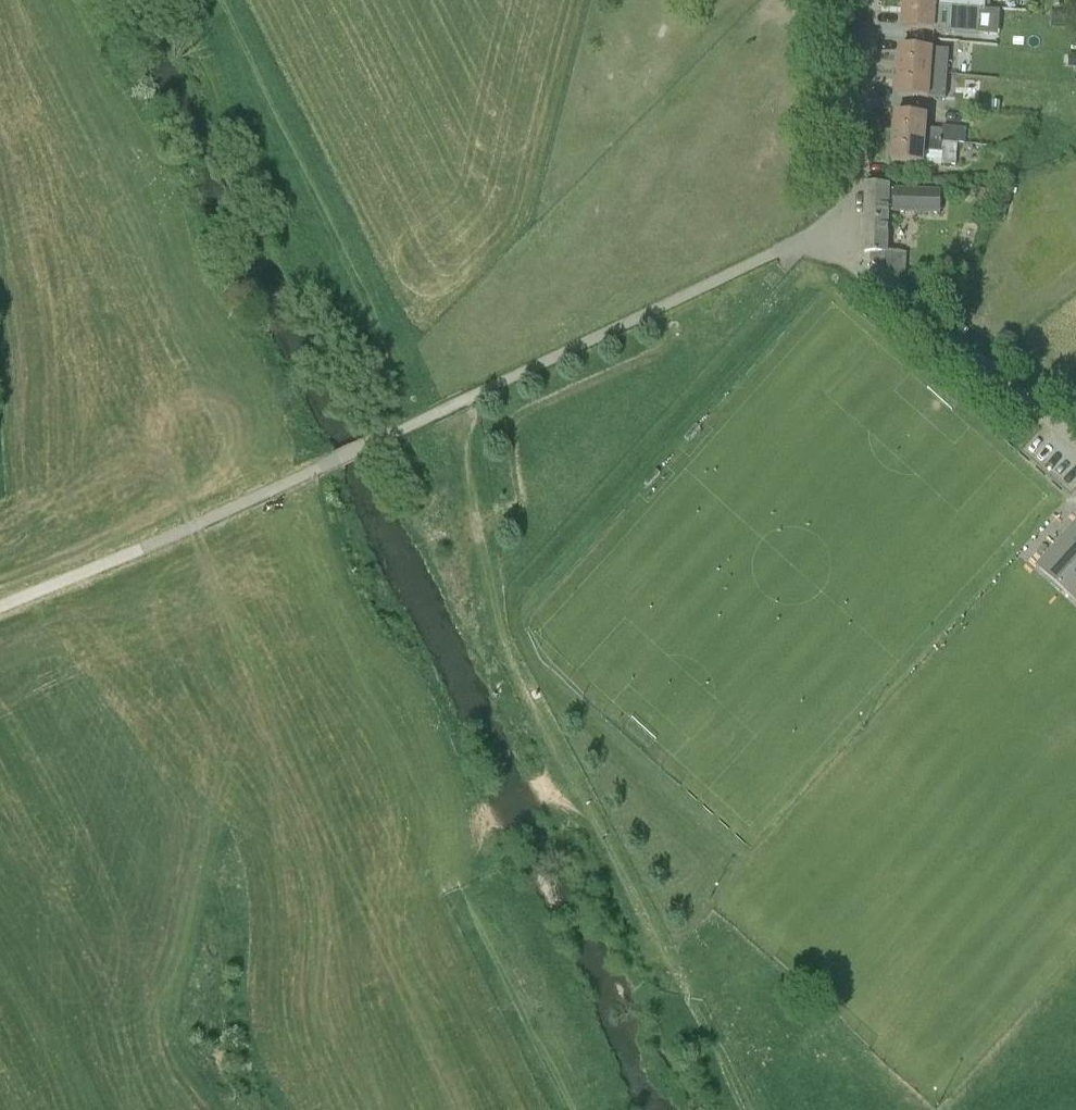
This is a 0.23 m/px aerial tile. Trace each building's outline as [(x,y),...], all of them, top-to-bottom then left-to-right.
[(905,1),(984,10),(985,0),(905,0),(905,1)] [(987,10),(984,10),(905,1),(903,29),(935,31),(936,17),(942,18),(942,23),(976,26),(976,24),(986,25),(987,10)] [(1069,15),(1053,13),(1052,23),(1068,25),(1069,15)] [(933,49),(923,48),(902,46),(900,71),(946,74),(948,50),(933,49)] [(945,99),(946,74),(900,71),(898,95),(920,97),(930,98),(945,99)] [(992,101),(992,109),(1000,110),(1001,101),(992,101)] [(929,115),(918,114),(896,113),(894,136),(966,143),(967,128),(943,126),(943,130),(928,129),(929,115)] [(965,143),(966,143),(894,136),(892,162),(924,165),(925,162),(955,165),(958,143),(965,143)] [(891,189),(891,184),(867,183),(865,253),(872,252),(873,263),(904,282),(907,254),(890,252),(891,211),(941,213),(942,190),(891,189)] [(979,199),(990,202),(993,193),(982,190),(979,199)] [(1060,541),(1075,556),(1075,523),(1060,541)] [(1060,541),(1036,566),(1075,603),(1075,556),(1060,541)]
